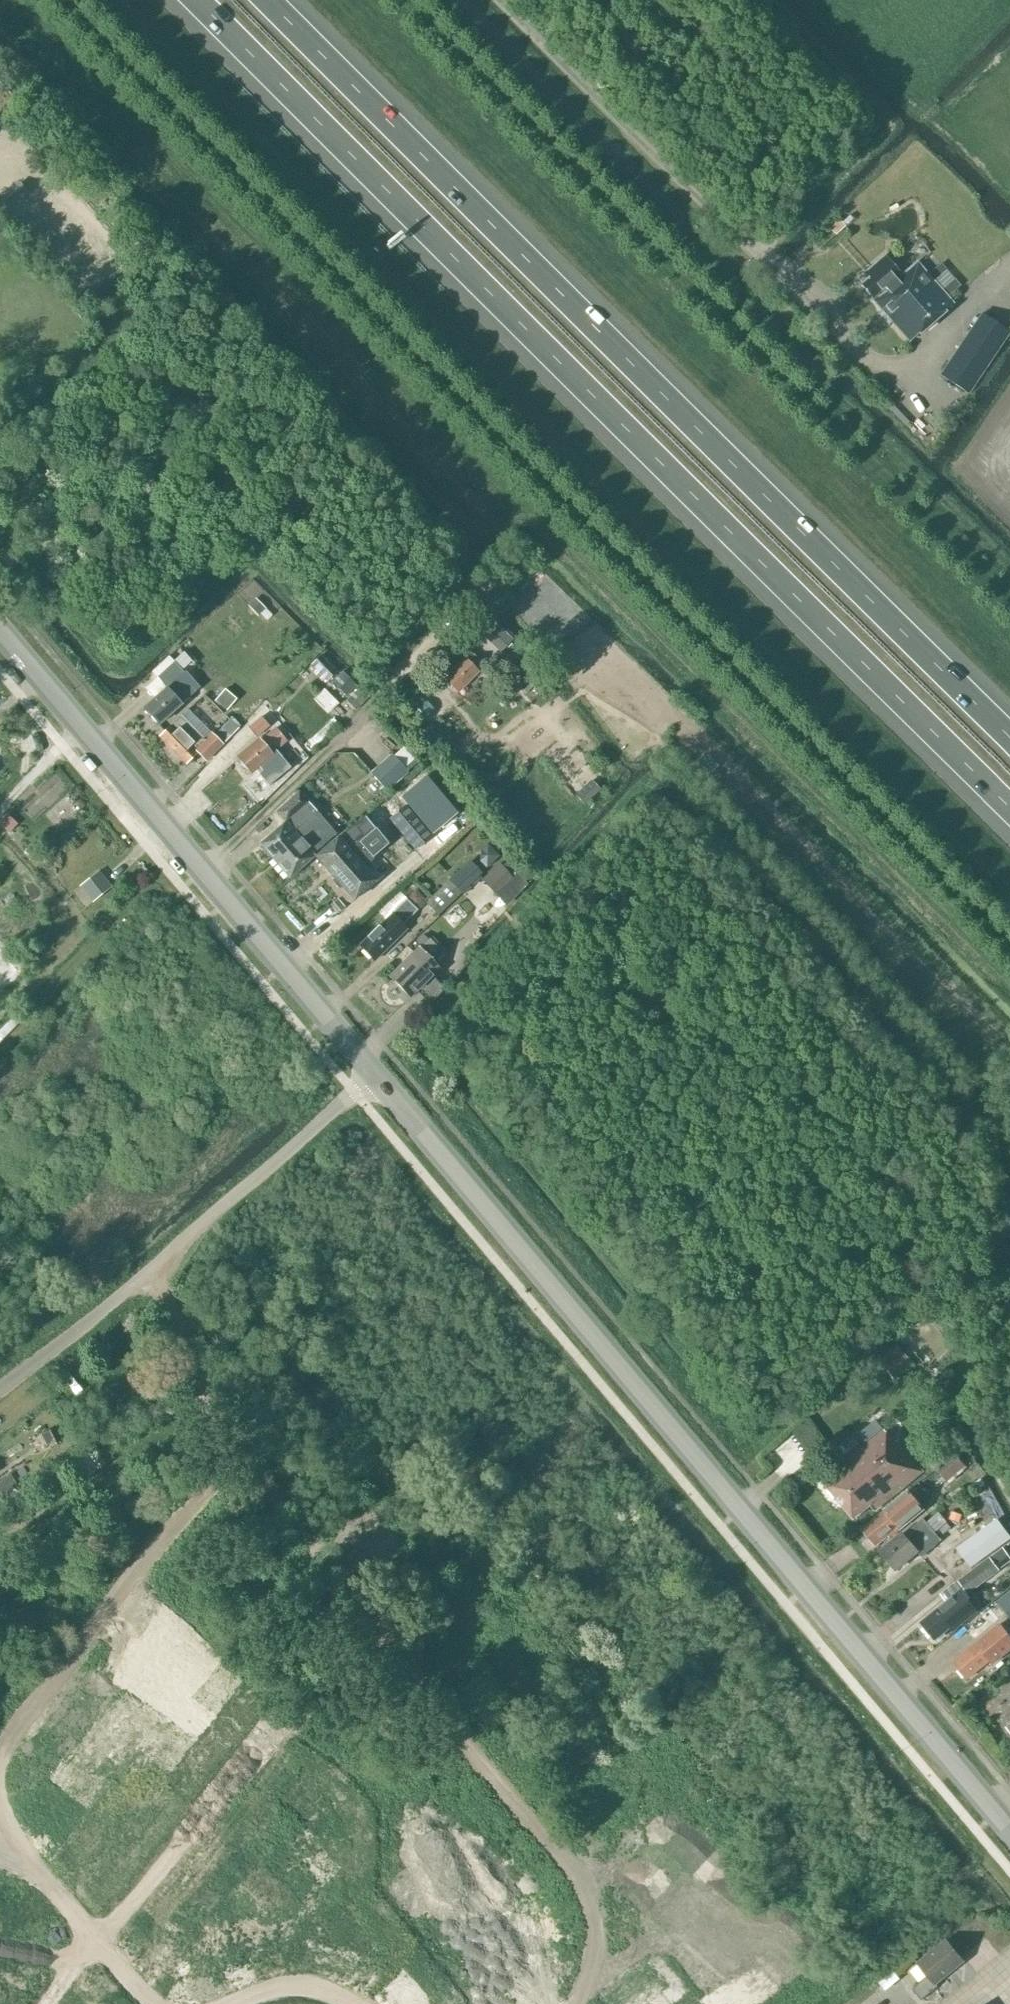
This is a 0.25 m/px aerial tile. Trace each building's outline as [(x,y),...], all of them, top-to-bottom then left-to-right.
[(839,219),(830,228),(836,235),(846,226),(839,219)] [(933,252),(921,260),(929,271),(941,263),(933,252)] [(869,277),(861,284),(875,301),(875,300),(905,335),(909,340),(951,303),(916,263),(903,276),(885,255),(865,272),(869,277)] [(968,394),(1009,333),(982,316),(941,376),(968,394)] [(481,634),(499,653),(512,639),(494,621),(481,634)] [(478,670),(484,664),(471,651),(465,657),(443,679),(457,692),(479,671),(478,670)] [(314,664),(360,706),(371,694),(325,652),(314,664)] [(504,672),(526,694),(541,678),(519,657),(504,672)] [(188,682),(184,685),(178,679),(184,673),(174,662),(157,677),(166,687),(144,708),(159,724),(196,690),(188,682)] [(222,744),(238,729),(230,721),(215,737),(211,733),(204,739),(181,715),(159,737),(186,764),(198,751),(207,760),(222,744)] [(256,737),(270,727),(261,716),(248,727),(256,737)] [(260,739),(238,758),(250,773),(254,769),(268,786),(290,768),(275,750),(287,741),(276,728),(261,740),(260,739)] [(386,791),(407,771),(391,754),(370,773),(386,791)] [(458,813),(424,773),(397,796),(405,805),(390,818),(416,849),(458,813)] [(285,822),(260,844),(273,859),(299,836),(294,830),(305,821),(316,811),(308,802),(299,792),(287,803),(276,813),(285,822)] [(299,836),(273,859),(290,878),(338,836),(317,811),(316,811),(305,821),(294,830),(299,836)] [(363,815),(338,837),(315,856),(354,900),(376,880),(365,867),(374,859),(373,857),(388,844),(363,815)] [(480,851),(479,863),(486,870),(499,857),(487,844),(480,851)] [(499,864),(482,880),(495,894),(512,878),(499,864)] [(438,914),(461,892),(476,877),(465,866),(427,902),(438,914)] [(99,871),(79,886),(92,903),(112,887),(99,871)] [(416,890),(408,898),(416,906),(424,899),(416,890)] [(407,899),(392,914),(360,945),(374,960),(398,937),(397,937),(402,932),(399,928),(417,910),(407,899)] [(429,958),(439,948),(429,938),(419,948),(418,947),(389,976),(410,997),(439,969),(429,958)] [(879,1360),(899,1382),(917,1367),(897,1344),(879,1360)] [(875,1510),(923,1471),(898,1440),(895,1442),(885,1430),(844,1463),(848,1468),(827,1485),(854,1519),(871,1505),(875,1510)] [(49,1431),(39,1436),(46,1448),(55,1443),(49,1431)] [(947,1481),(966,1467),(955,1454),(937,1468),(947,1481)] [(1,1505),(9,1500),(0,1487),(0,1503),(1,1505)] [(890,1537),(925,1509),(910,1490),(862,1529),(876,1546),(889,1535),(890,1537)] [(954,1510),(951,1519),(959,1522),(962,1513),(954,1510)] [(936,1533),(923,1518),(904,1535),(903,1533),(881,1551),(896,1570),(917,1552),(918,1553),(919,1552),(922,1557),(935,1546),(929,1539),(936,1533)] [(960,1582),(968,1593),(1000,1569),(992,1558),(960,1582)] [(922,1623),(935,1639),(960,1618),(955,1613),(968,1603),(960,1592),(922,1623)] [(998,1603),(1009,1618),(1009,1592),(998,1603)] [(990,1660),(993,1664),(1009,1650),(1009,1635),(1000,1624),(976,1644),(954,1662),(968,1679),(990,1660)] [(964,1961),(946,1940),(917,1963),(928,1976),(912,1989),(921,2001),(938,1987),(936,1984),(964,1961)]
